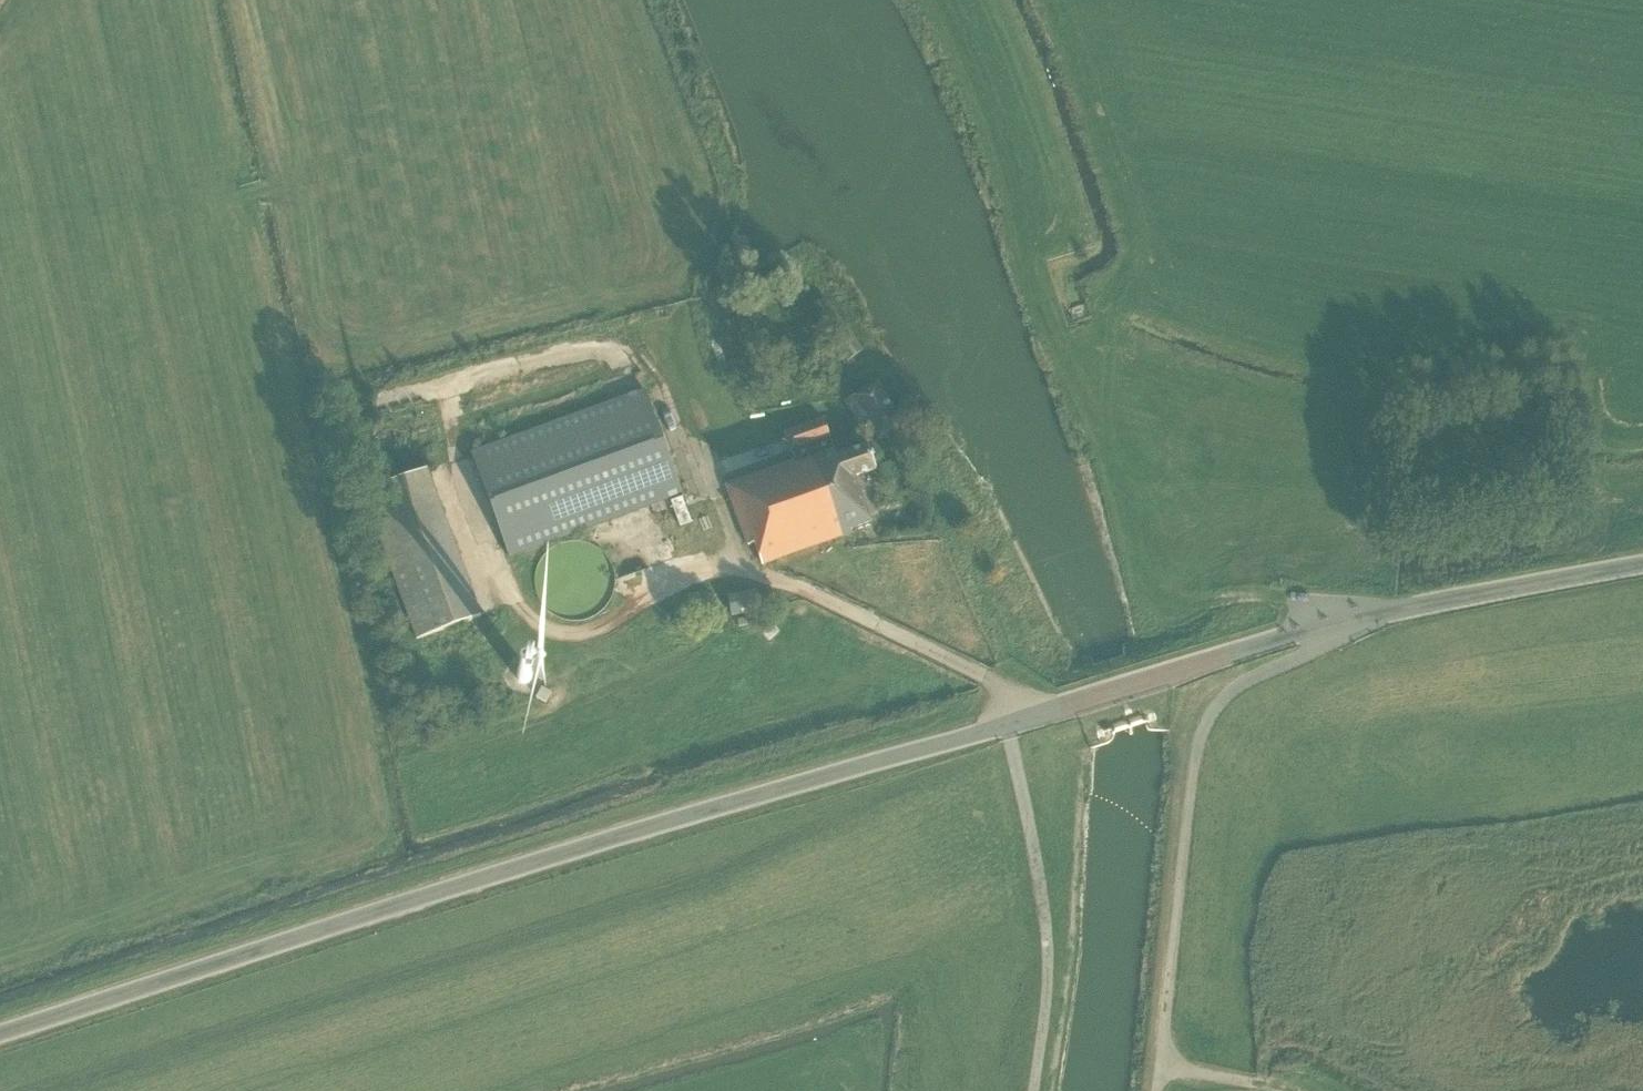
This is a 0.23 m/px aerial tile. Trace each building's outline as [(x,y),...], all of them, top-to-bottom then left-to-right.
[(863,428),(871,423),(880,438),(904,424),(877,380),(854,394),(846,399),(863,428)] [(645,388),(472,452),(510,556),(683,492),(645,388)] [(868,444),(838,455),(834,445),(829,447),(826,439),(831,437),(825,418),(785,432),(792,451),(819,441),(822,450),(727,484),(749,545),(755,543),(763,564),(853,531),(852,528),(872,520),(856,475),(877,468),(868,444)] [(482,616),(427,468),(364,492),(418,639),(482,616)] [(615,569),(613,566),(612,562),(610,559),(608,556),(606,553),(603,550),(601,548),(597,546),(594,544),(591,543),(587,541),(584,540),(580,540),(576,540),(573,540),(569,540),(565,541),(562,542),(558,543),(555,545),(552,547),(549,550),(547,552),(544,555),(542,558),(540,561),(539,564),(537,568),(536,572),(536,575),(536,579),(536,583),(536,586),(537,590),(538,593),(539,597),(541,600),(543,603),(546,606),(548,609),(551,611),(554,613),(557,615),(561,617),(564,618),(568,619),(571,619),(575,620),(579,620),(582,619),(586,618),(590,617),(593,616),(596,614),(599,612),(602,610),(605,607),(607,604),(609,601),(611,598),(613,595),(614,591),(615,588),(616,584),(616,580),(616,577),(615,573),(615,569)] [(757,590),(729,595),(733,614),(761,609),(757,590)] [(528,667),(525,666),(522,667),(519,668),(517,671),(517,674),(517,678),(519,680),(522,682),(525,683),(528,682),(531,680),(533,678),(533,674),(533,671),(531,668),(528,667)] [(548,702),(553,692),(544,687),(539,697),(548,702)]
